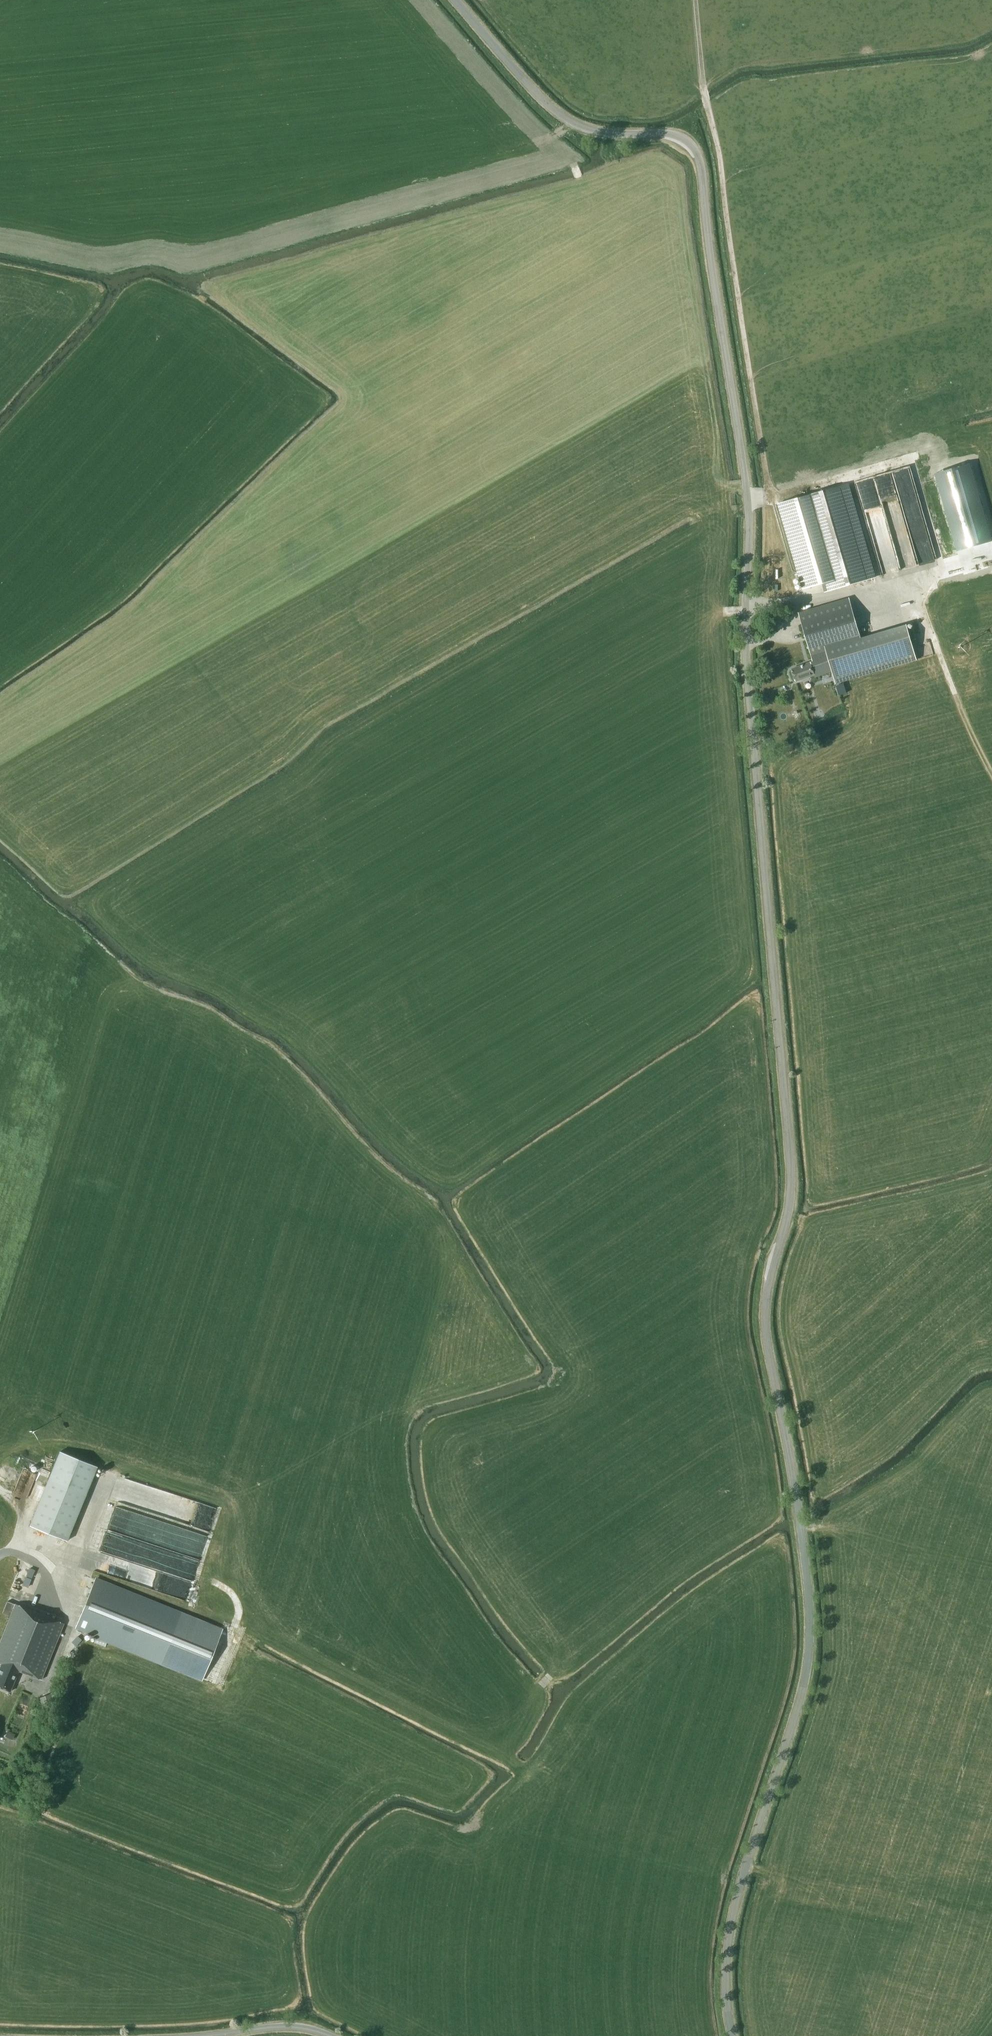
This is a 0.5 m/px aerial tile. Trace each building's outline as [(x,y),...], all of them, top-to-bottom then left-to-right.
[(959,553),(991,543),(991,535),(972,465),(937,475),(959,553)] [(803,589),(822,584),(824,592),(874,578),(847,484),(779,504),(803,589)] [(906,624),(861,638),(852,610),(848,598),(799,612),(812,658),(813,662),(811,663),(810,662),(791,669),(796,682),(815,675),(816,677),(823,674),(831,671),(835,684),(917,659),(906,624)] [(97,1466),(59,1451),(29,1525),(67,1540),(97,1466)] [(211,1531),(218,1506),(151,1486),(145,1506),(152,1508),(151,1510),(166,1515),(165,1521),(158,1519),(156,1525),(151,1523),(150,1527),(145,1526),(143,1532),(191,1545),(194,1534),(195,1534),(197,1527),(211,1531)] [(96,1576),(75,1628),(202,1680),(223,1629),(96,1576)] [(183,1578),(175,1594),(185,1599),(193,1583),(183,1578)] [(64,1623),(15,1604),(8,1601),(3,1613),(11,1616),(0,1643),(0,1663),(2,1664),(0,1668),(0,1687),(10,1691),(19,1670),(41,1679),(64,1623)] [(61,1700),(57,1690),(39,1697),(43,1708),(55,1704),(54,1702),(61,1700)] [(24,1699),(19,1711),(26,1714),(31,1701),(24,1699)] [(15,1733),(8,1730),(5,1736),(12,1740),(15,1733)]
